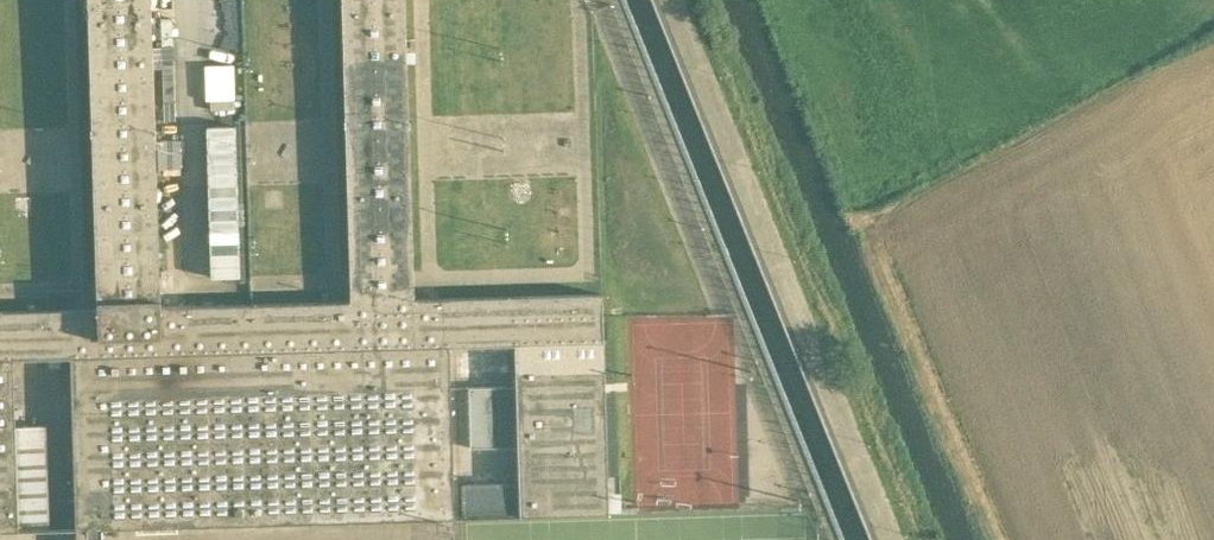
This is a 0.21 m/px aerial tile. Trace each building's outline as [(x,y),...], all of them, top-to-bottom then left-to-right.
[(89,534),(89,539),(119,539),(119,531),(615,517),(609,304),(422,309),(412,0),(347,0),(355,306),(169,311),(159,0),(91,0),(100,313),(0,316),(0,537),(89,534)]
